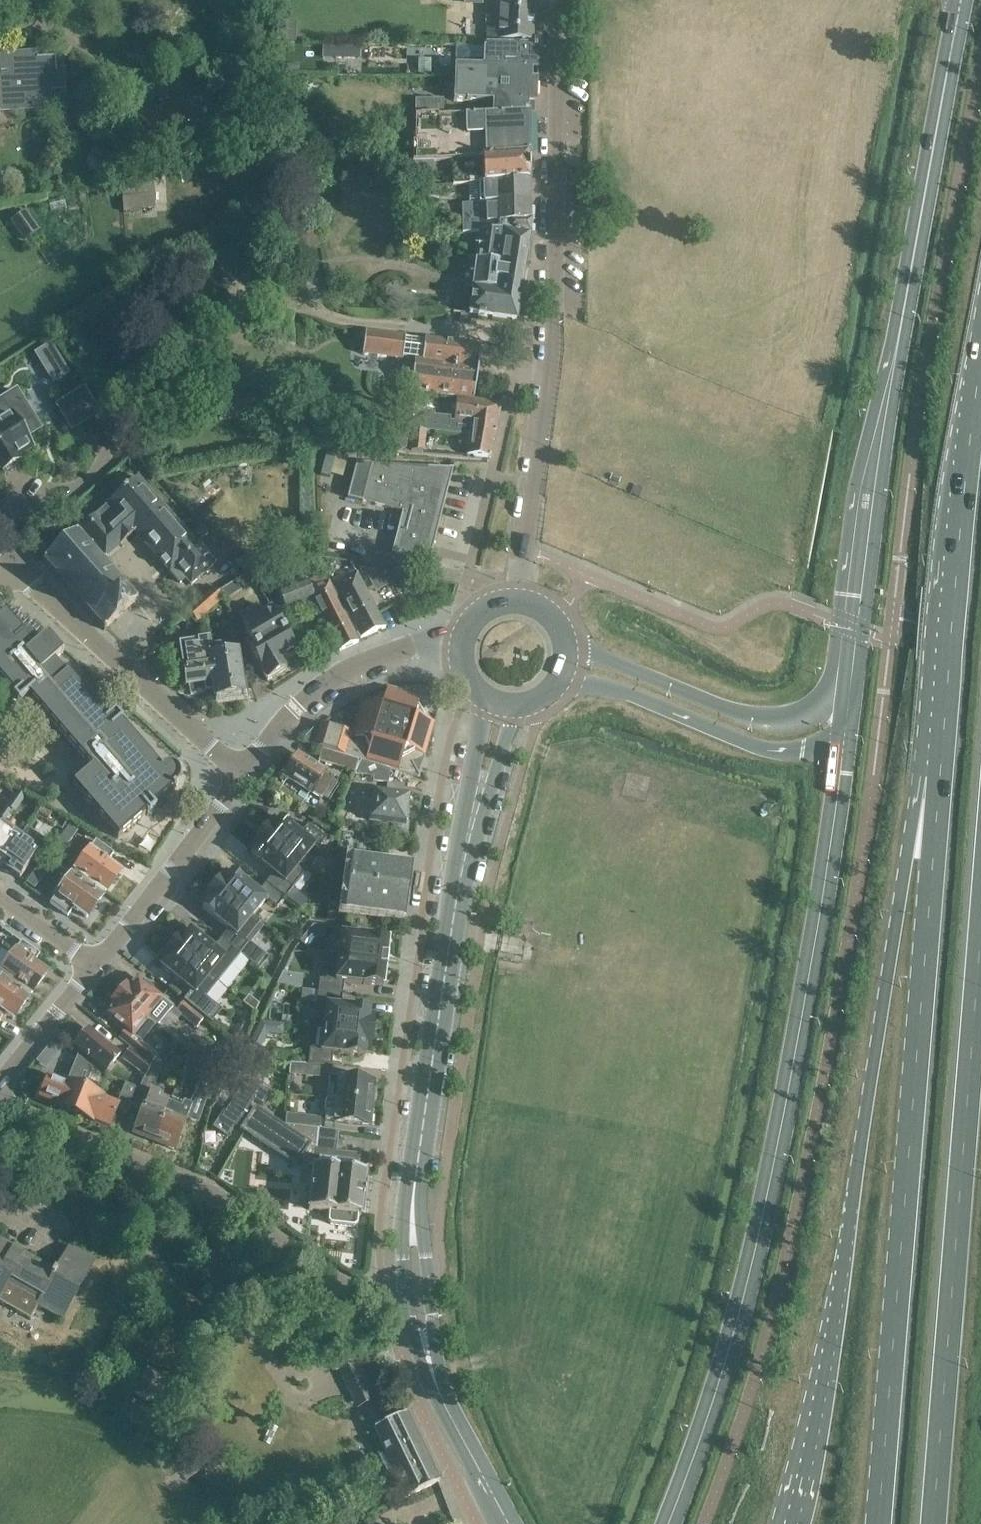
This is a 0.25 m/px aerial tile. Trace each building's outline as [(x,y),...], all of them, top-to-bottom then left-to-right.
[(464,11),(481,11),(482,0),(464,0),(464,11)] [(500,23),(500,29),(490,28),(489,46),(532,47),(532,42),(533,42),(535,1),(510,0),(486,0),(485,23),(500,23)] [(278,20),(277,40),(277,41),(296,41),(296,20),(278,20)] [(323,42),(323,56),(361,57),(361,43),(323,42)] [(517,69),(535,70),(536,70),(537,52),(537,47),(532,47),(489,46),(483,46),(483,67),(508,69),(517,69)] [(12,55),(0,56),(0,113),(52,110),(50,89),(62,88),(61,71),(56,71),(55,57),(27,59),(27,54),(12,55)] [(488,102),(488,115),(515,114),(528,114),(528,103),(535,104),(536,83),(535,83),(535,70),(517,69),(508,69),(483,67),(455,66),(454,78),(453,100),(488,102)] [(416,99),(416,115),(444,115),(444,99),(416,99)] [(484,158),(529,154),(528,114),(515,114),(488,115),(467,116),(467,115),(444,116),(444,115),(416,115),(417,161),(439,161),(484,158)] [(105,179),(121,173),(196,147),(193,137),(102,169),(105,179)] [(529,154),(484,158),(484,168),(484,183),(529,179),(529,172),(530,172),(529,168),(530,159),(529,159),(529,155),(529,154)] [(121,180),(121,181),(123,212),(143,211),(143,210),(156,209),(153,178),(121,180)] [(529,200),(529,179),(484,183),(480,183),(480,203),(529,200)] [(412,199),(423,198),(423,186),(411,186),(412,199)] [(462,233),(480,231),(529,236),(531,224),(530,222),(530,221),(529,200),(480,203),(462,204),(462,233)] [(422,216),(421,205),(412,205),(412,216),(422,216)] [(23,238),(34,229),(22,213),(10,223),(23,238)] [(485,317),(515,321),(516,321),(529,236),(480,231),(476,267),(466,265),(463,286),(473,288),(469,314),(477,316),(477,317),(484,318),(485,317)] [(365,331),(362,356),(402,361),(402,359),(404,339),(405,336),(365,331)] [(404,339),(402,359),(415,360),(411,391),(473,399),(480,346),(425,339),(425,341),(404,339)] [(50,381),(68,375),(56,342),(38,348),(50,381)] [(58,405),(72,428),(100,411),(86,388),(58,405)] [(26,437),(39,428),(17,391),(0,401),(0,467),(0,466),(3,470),(18,461),(16,457),(32,447),(26,437)] [(404,411),(402,424),(414,425),(413,430),(426,431),(462,435),(468,436),(469,432),(473,433),(474,429),(496,433),(500,403),(457,398),(454,421),(450,421),(451,417),(425,415),(425,413),(404,411)] [(462,435),(461,444),(468,444),(467,455),(487,458),(490,458),(496,433),(474,429),(473,433),(469,432),(468,436),(462,435)] [(413,430),(411,451),(424,452),(426,431),(413,430)] [(330,474),(336,454),(326,452),(319,475),(329,477),(330,474)] [(344,500),(360,503),(371,467),(355,466),(344,500)] [(373,467),(371,467),(360,503),(361,504),(362,503),(403,512),(408,513),(414,490),(423,492),(426,480),(445,485),(449,469),(428,469),(428,470),(373,468),(373,467)] [(215,563),(210,558),(198,544),(197,546),(137,478),(109,502),(95,515),(120,544),(120,545),(135,532),(169,571),(180,583),(185,579),(190,585),(215,563)] [(425,562),(428,552),(445,485),(426,480),(423,492),(414,490),(408,513),(403,512),(392,553),(420,560),(419,563),(422,564),(423,561),(425,562)] [(106,555),(120,544),(95,515),(95,514),(77,530),(77,529),(75,529),(74,532),(45,558),(42,558),(42,560),(45,560),(56,573),(54,575),(55,577),(57,574),(68,587),(66,589),(68,591),(70,589),(81,601),(79,603),(80,605),(82,603),(93,615),(91,617),(93,619),(95,617),(104,627),(104,630),(106,630),(106,627),(135,602),(138,602),(139,600),(136,599),(127,589),(129,587),(128,585),(125,588),(114,575),(117,573),(115,571),(113,573),(102,561),(107,556),(106,555)] [(200,525),(191,534),(199,543),(208,533),(200,525)] [(403,578),(402,576),(363,568),(375,592),(403,578)] [(339,651),(358,643),(325,573),(307,582),(280,591),(287,610),(314,599),(339,651)] [(385,628),(357,573),(337,582),(335,579),(331,581),(333,585),(361,638),(385,628)] [(226,599),(237,592),(232,584),(221,591),(226,599)] [(214,588),(206,595),(215,606),(223,598),(214,588)] [(215,606),(206,595),(187,612),(197,622),(215,606)] [(250,652),(251,652),(269,642),(286,670),(287,670),(282,662),(297,653),(272,610),(262,615),(257,606),(240,616),(249,632),(245,634),(254,650),(250,652)] [(178,772),(178,771),(177,770),(176,769),(175,768),(173,767),(172,767),(170,766),(169,766),(167,766),(165,766),(164,767),(162,767),(161,768),(122,723),(122,722),(113,712),(107,717),(67,672),(63,675),(62,674),(63,672),(53,661),(63,653),(58,648),(51,640),(50,638),(47,634),(38,642),(28,631),(24,635),(22,633),(23,633),(5,613),(0,617),(0,679),(13,694),(12,695),(20,704),(29,696),(90,768),(72,784),(118,838),(145,813),(147,815),(156,807),(154,805),(176,787),(176,786),(177,785),(178,784),(178,783),(179,781),(179,780),(180,778),(180,777),(179,775),(179,773),(178,772)] [(207,649),(210,648),(208,640),(196,641),(197,644),(181,647),(184,669),(186,686),(188,686),(189,695),(214,691),(207,649)] [(267,681),(286,670),(269,642),(251,652),(267,681)] [(219,647),(210,648),(207,649),(214,691),(215,698),(242,694),(236,653),(235,653),(234,645),(219,647)] [(420,777),(419,776),(413,763),(416,754),(424,756),(426,757),(436,724),(434,722),(433,723),(417,718),(415,715),(420,699),(422,698),(421,695),(388,685),(386,686),(387,688),(382,706),(379,707),(364,703),(363,700),(361,702),(351,733),(322,725),(321,723),(319,724),(313,746),(321,749),(357,759),(361,760),(357,770),(357,774),(375,776),(375,781),(389,783),(391,769),(419,778),(420,777)] [(357,759),(321,749),(318,760),(354,770),(357,759)] [(297,754),(293,761),(283,776),(319,798),(333,776),(297,754)] [(405,822),(405,820),(408,818),(408,810),(406,809),(408,795),(368,790),(367,802),(373,803),(371,819),(380,820),(379,824),(387,825),(387,820),(405,822)] [(261,832),(300,864),(301,862),(315,845),(319,849),(327,838),(308,823),(300,833),(281,817),(278,820),(273,817),(261,832)] [(0,865),(20,837),(1,823),(0,825),(0,865)] [(300,864),(261,832),(248,848),(253,851),(250,854),(274,873),(266,883),(285,898),(309,868),(301,862),(300,864)] [(19,878),(20,877),(39,850),(20,837),(0,865),(2,866),(2,870),(7,873),(11,873),(19,878)] [(59,855),(66,845),(58,840),(51,849),(59,855)] [(95,841),(74,870),(105,893),(121,871),(108,862),(113,854),(95,841)] [(351,863),(345,907),(399,915),(405,871),(351,863)] [(225,870),(213,885),(251,916),(252,915),(266,898),(277,907),(285,898),(266,883),(259,892),(232,870),(230,874),(225,870)] [(34,888),(41,878),(33,872),(26,882),(34,888)] [(50,903),(68,916),(74,908),(86,918),(102,897),(71,874),(50,903)] [(251,916),(213,885),(200,901),(205,905),(202,908),(229,929),(221,938),(240,953),(249,942),(246,940),(260,922),(252,915),(251,916)] [(313,925),(306,935),(312,940),(320,931),(313,925)] [(217,981),(240,953),(221,938),(214,948),(190,929),(188,932),(183,928),(171,943),(217,981)] [(338,957),(386,962),(389,938),(341,933),(338,954),(338,957)] [(39,955),(21,943),(11,957),(2,950),(0,954),(0,971),(31,994),(47,972),(34,963),(39,955)] [(205,997),(217,981),(171,943),(158,959),(163,963),(160,966),(191,991),(183,1000),(204,1017),(211,1022),(214,1019),(212,1018),(219,1009),(205,997)] [(384,986),(386,962),(338,957),(338,954),(328,953),(325,978),(319,978),(317,991),(342,993),(343,982),(384,986)] [(302,975),(282,972),(276,986),(301,989),(302,975)] [(0,977),(0,1019),(4,1013),(13,1019),(28,998),(0,977)] [(127,984),(119,993),(156,1024),(157,1025),(172,1008),(137,979),(131,987),(127,984)] [(317,991),(314,1026),(374,1032),(376,1013),(370,1013),(370,1008),(341,1005),(342,993),(317,991)] [(156,1024),(119,993),(111,1003),(115,1006),(108,1014),(126,1030),(119,1039),(131,1049),(150,1064),(152,1065),(159,1057),(141,1042),(156,1024)] [(196,1027),(204,1017),(183,1000),(175,1010),(196,1027)] [(371,1053),(374,1032),(314,1026),(312,1047),(309,1047),(307,1065),(332,1067),(333,1052),(365,1055),(365,1052),(371,1053)] [(82,1056),(94,1065),(101,1070),(109,1060),(113,1063),(120,1055),(88,1029),(73,1048),(82,1056)] [(231,1040),(223,1060),(237,1060),(247,1038),(238,1033),(233,1041),(231,1040)] [(252,1041),(260,1046),(263,1040),(255,1035),(252,1041)] [(55,1037),(36,1061),(45,1069),(65,1045),(55,1037)] [(144,1076),(150,1064),(131,1049),(123,1059),(144,1076)] [(90,1076),(94,1065),(82,1056),(78,1066),(90,1076)] [(157,1064),(152,1065),(150,1064),(144,1076),(138,1089),(131,1105),(143,1110),(135,1130),(136,1134),(143,1136),(146,1135),(156,1139),(172,1099),(152,1091),(163,1063),(157,1064)] [(307,1065),(291,1063),(290,1074),(329,1078),(327,1098),(370,1103),(371,1091),(374,1091),(375,1081),(373,1081),(331,1077),(332,1067),(307,1065)] [(190,1106),(172,1099),(156,1139),(166,1143),(167,1146),(174,1149),(177,1147),(188,1119),(198,1123),(208,1098),(212,1100),(218,1079),(205,1074),(198,1093),(194,1097),(190,1106)] [(75,1115),(84,1091),(86,1085),(63,1076),(61,1082),(49,1076),(44,1088),(40,1090),(38,1095),(40,1098),(39,1100),(55,1106),(55,1107),(75,1115)] [(223,1111),(212,1128),(227,1137),(234,1126),(236,1128),(241,1120),(244,1122),(239,1129),(295,1166),(299,1161),(300,1160),(313,1168),(308,1210),(329,1212),(328,1221),(330,1225),(354,1227),(357,1224),(358,1216),(360,1216),(365,1173),(357,1172),(359,1155),(335,1152),(337,1135),(338,1131),(319,1129),(320,1117),(286,1113),(285,1125),(282,1125),(254,1107),(249,1114),(246,1112),(254,1100),(262,1106),(270,1093),(251,1080),(247,1086),(243,1084),(225,1112),(223,1111)] [(128,1113),(131,1105),(138,1089),(125,1082),(116,1104),(84,1091),(75,1115),(93,1122),(109,1128),(117,1108),(128,1113)] [(370,1103),(327,1098),(325,1120),(368,1125),(371,1123),(372,1116),(369,1114),(370,1103)] [(94,1261),(70,1247),(56,1272),(0,1240),(0,1302),(29,1319),(37,1305),(62,1318),(94,1261)] [(365,1374),(359,1363),(341,1371),(351,1393),(357,1406),(373,1398),(362,1375),(365,1374)] [(146,1404),(166,1377),(150,1367),(130,1394),(146,1404)] [(374,1428),(398,1477),(407,1497),(439,1482),(421,1443),(406,1413),(374,1428)]
